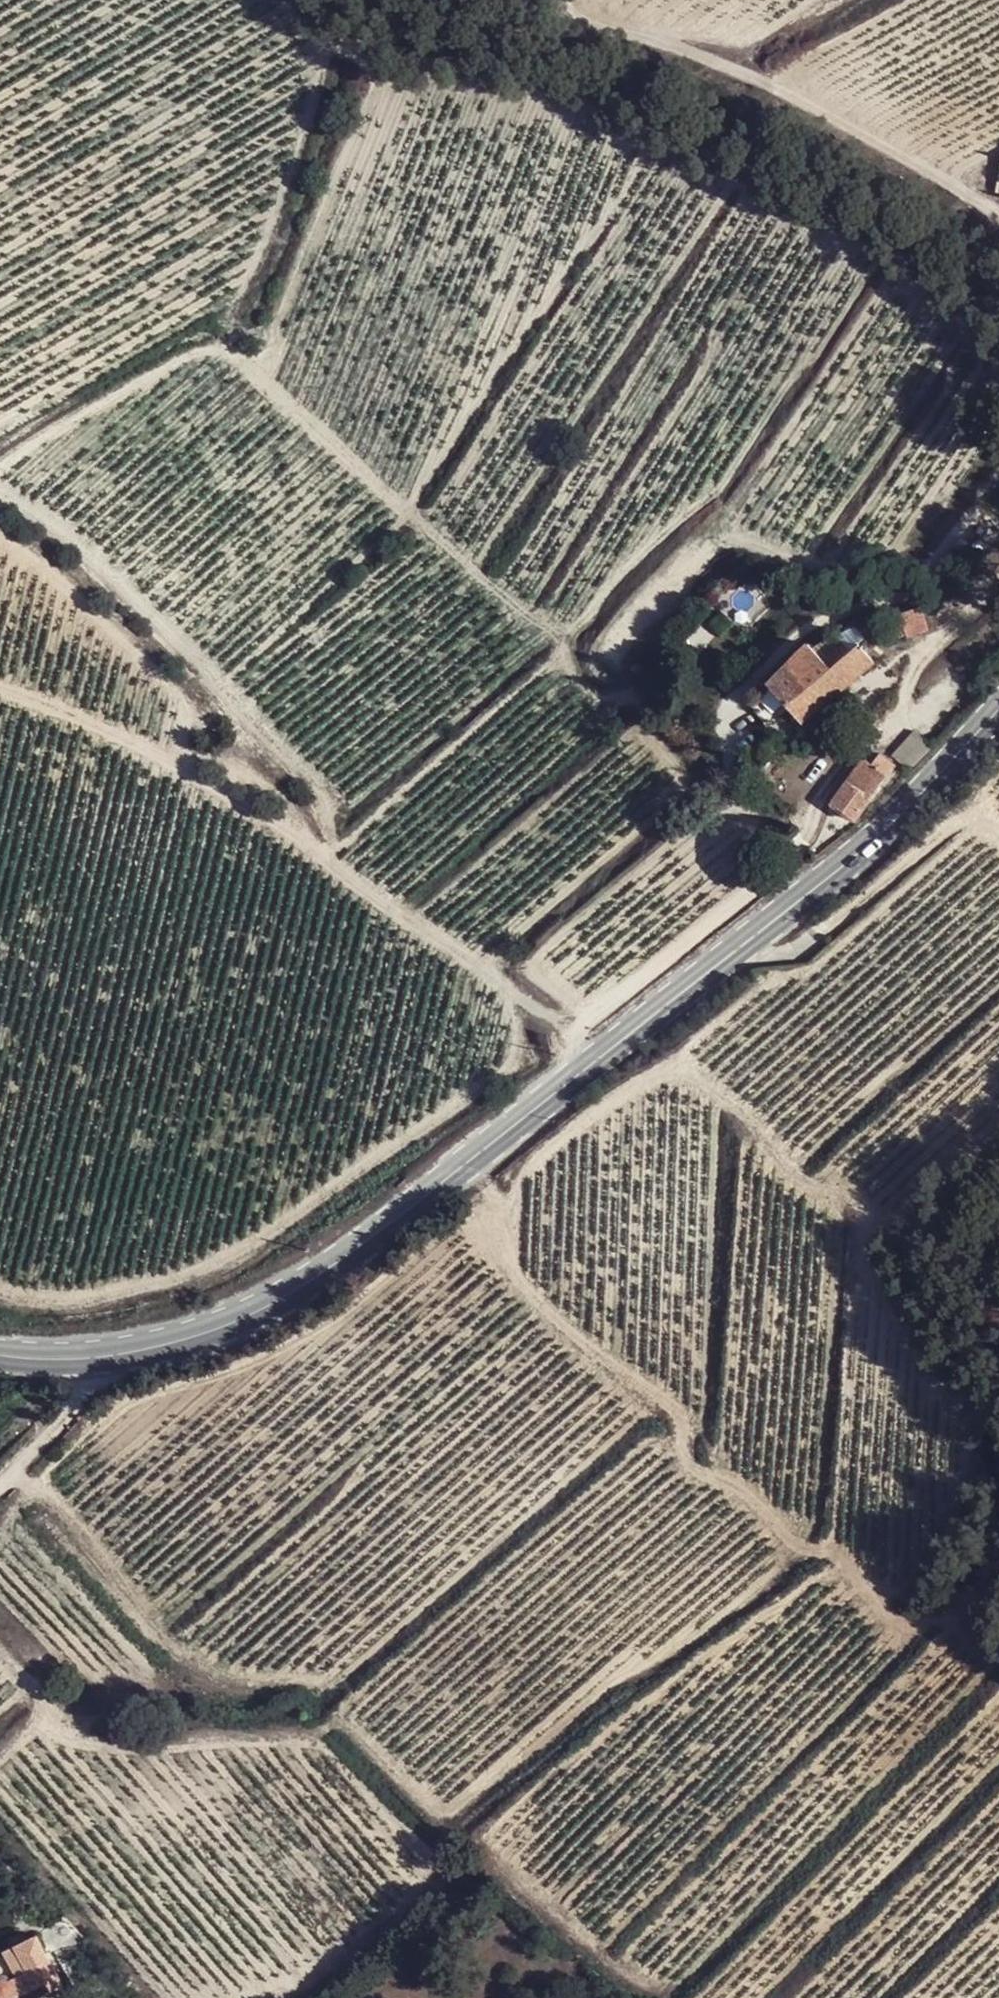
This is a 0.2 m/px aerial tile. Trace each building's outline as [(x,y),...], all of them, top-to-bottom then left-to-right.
[(906,638),(928,632),(921,609),(899,616),(900,622),(905,634),(906,638)] [(898,636),(905,634),(900,622),(894,624),(898,636)] [(848,651),(835,635),(811,649),(807,646),(767,685),(801,721),(877,658),(865,643),(861,646),(858,644),(848,651)] [(639,670),(632,666),(629,672),(635,675),(639,670)] [(892,754),(909,769),(931,747),(913,731),(892,754)] [(830,804),(854,821),(895,765),(879,752),(871,763),(864,758),(830,804)] [(62,1985),(36,1934),(2,1952),(14,1976),(7,1980),(3,1978),(0,1979),(0,1997),(37,1997),(62,1985)]
